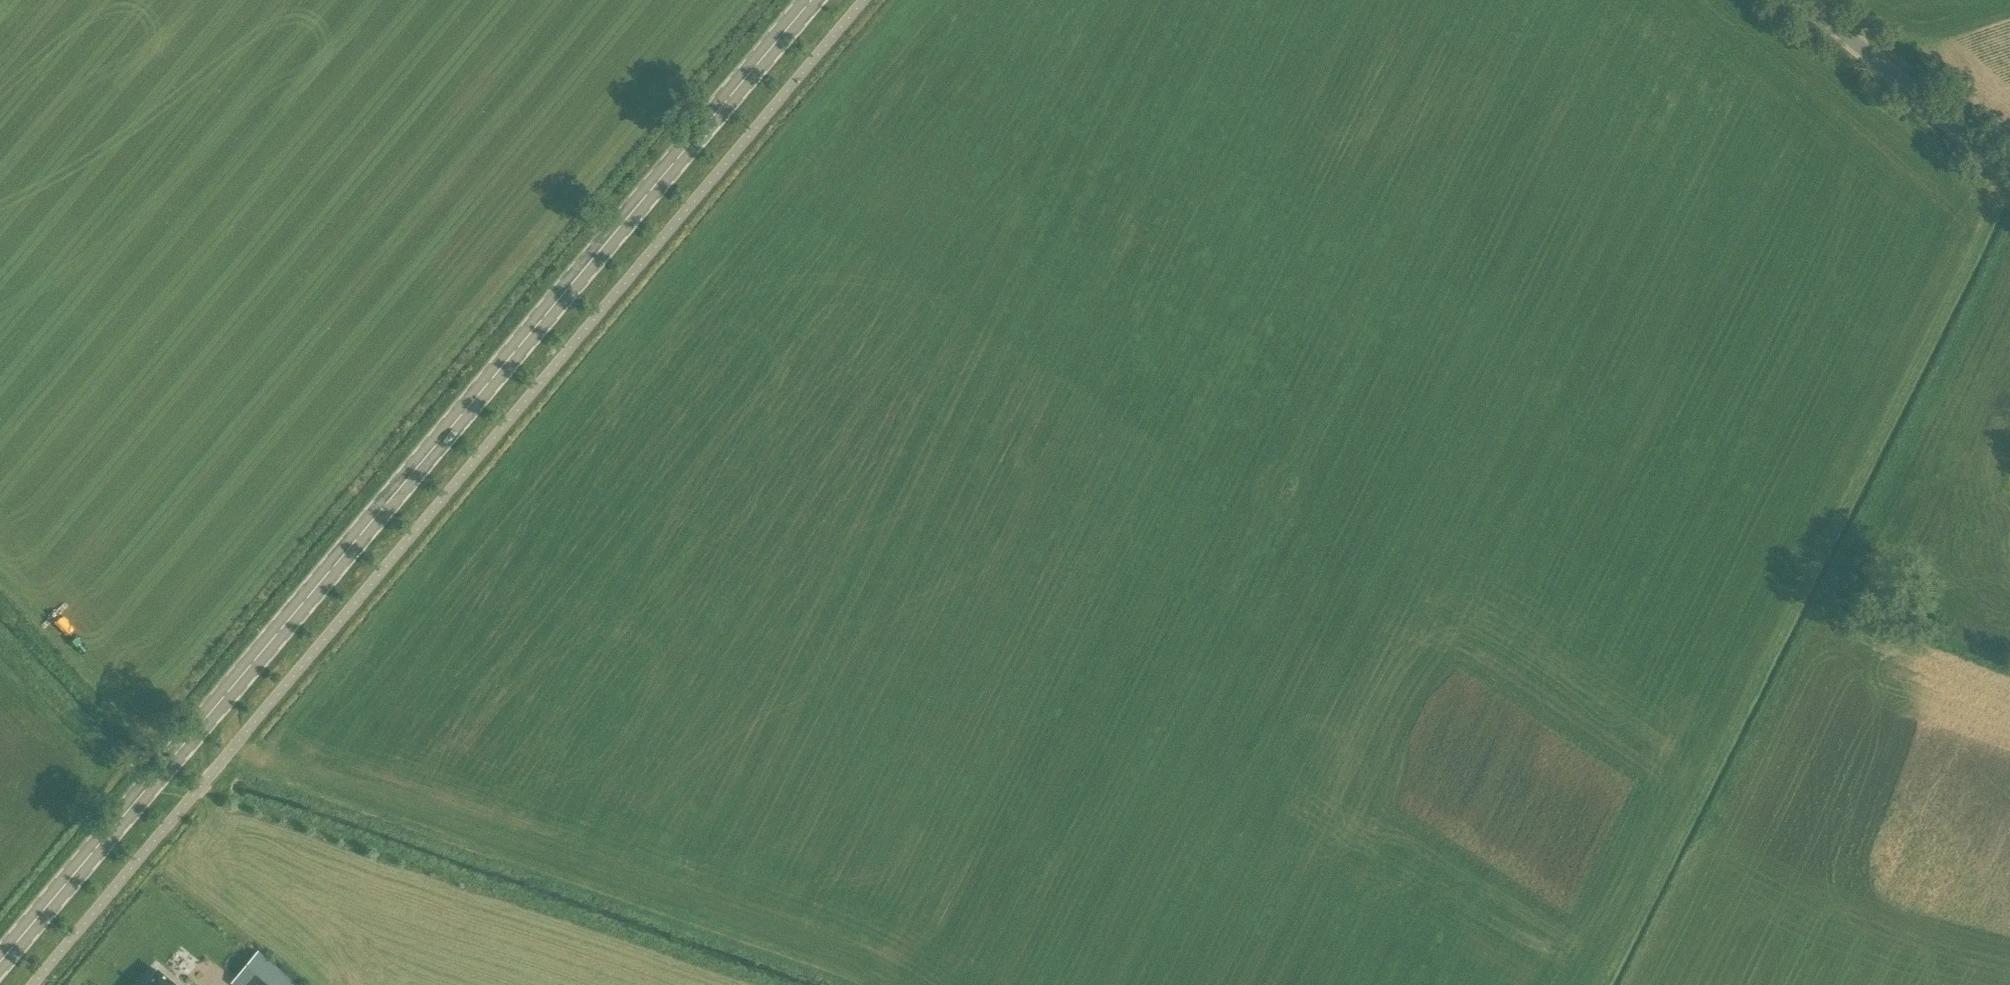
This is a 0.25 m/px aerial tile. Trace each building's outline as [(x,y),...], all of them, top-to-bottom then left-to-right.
[(258,954),(235,981),(241,984),(296,984),(258,954)] [(144,984),(177,984),(157,969),(144,984)]
